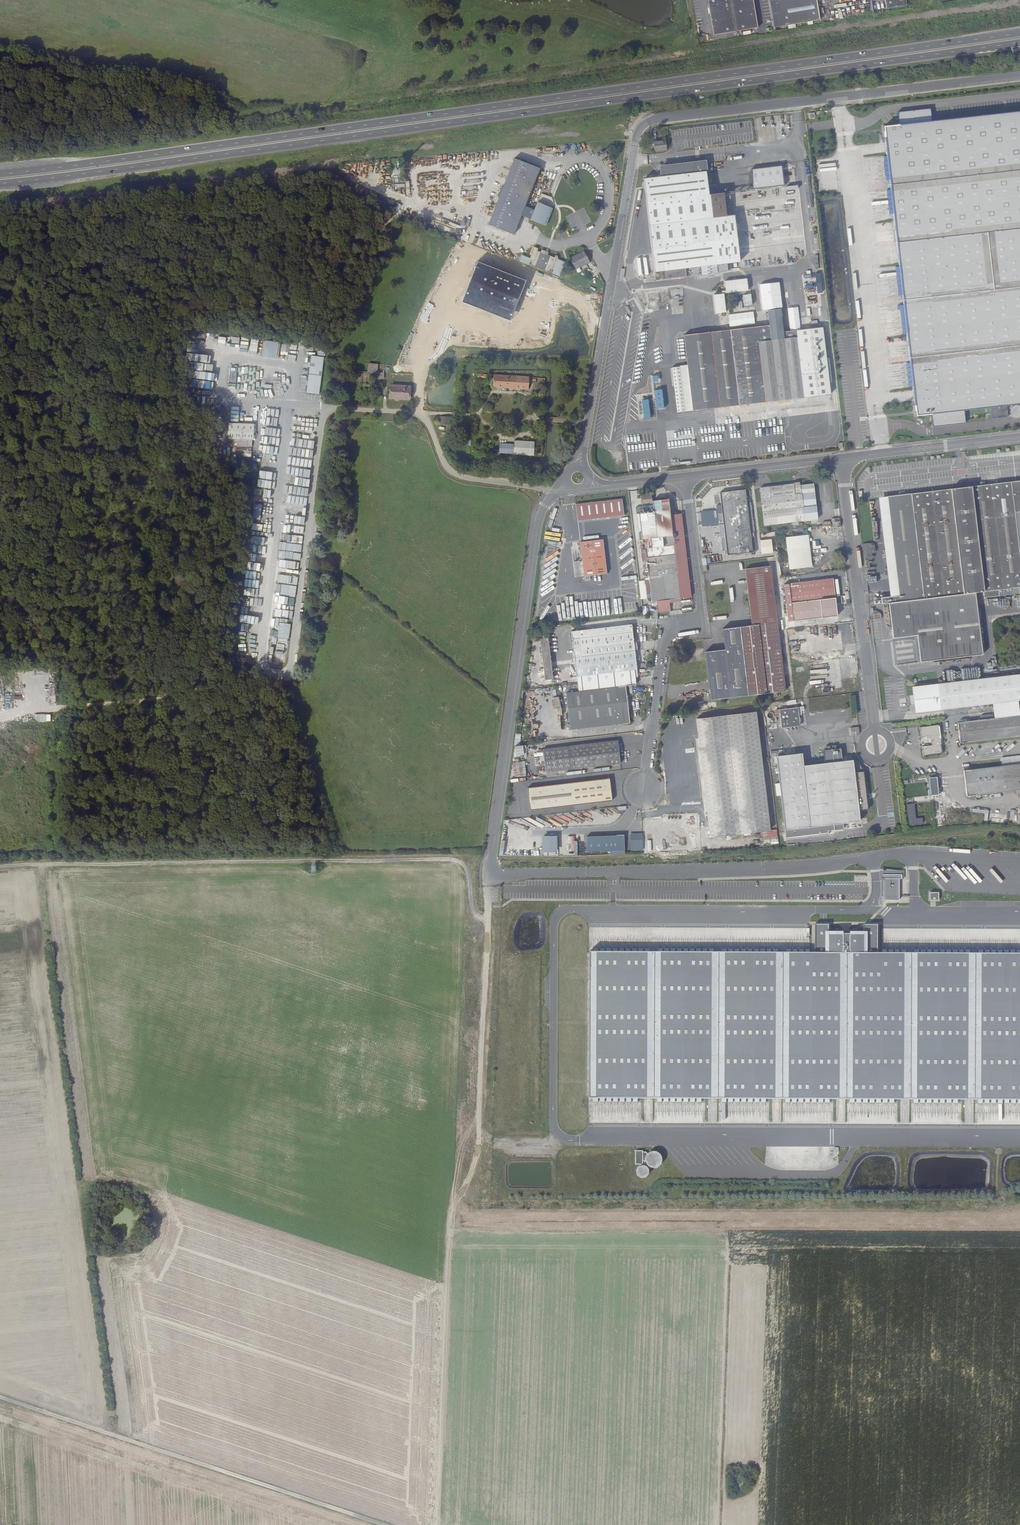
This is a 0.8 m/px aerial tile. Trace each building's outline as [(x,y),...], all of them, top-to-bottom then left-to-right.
[(714,36),(757,28),(752,0),(707,0),(714,36)] [(818,20),(814,0),(771,0),(775,26),(818,20)] [(905,0),(885,0),(887,12),(906,9),(905,0)] [(932,122),(931,109),(898,113),(899,125),(884,127),(888,157),(890,181),(891,191),(894,214),(900,267),(903,295),(904,305),(907,334),(910,363),(913,387),(917,417),(931,416),(933,428),(963,424),(962,412),(991,409),(992,420),(1008,419),(1007,407),(1019,406),(1019,112),(932,122)] [(666,150),(665,139),(653,141),(654,152),(666,150)] [(526,204),(541,166),(516,157),(490,222),(515,232),(522,213),(532,216),(532,217),(547,223),(555,201),(553,195),(542,191),(536,207),(526,204)] [(665,177),(647,178),(657,271),(667,270),(668,278),(688,276),(687,268),(703,266),(704,275),(720,273),(719,264),(742,262),(737,215),(729,215),(727,193),(711,194),(709,172),(708,162),(700,162),(664,166),(665,177)] [(785,168),(784,165),(753,169),(755,189),(787,185),(787,184),(795,183),(793,167),(785,168)] [(553,252),(552,255),(548,253),(541,250),(538,248),(539,246),(536,244),(531,257),(553,265),(556,255),(555,253),(553,252)] [(591,261),(586,250),(571,257),(576,267),(587,262),(587,263),(591,261)] [(547,266),(551,268),(553,265),(531,257),(530,259),(533,260),(532,262),(546,268),(547,266)] [(558,259),(552,274),(560,276),(565,262),(558,259)] [(526,281),(478,262),(463,302),(511,320),(526,281)] [(898,296),(903,295),(900,267),(895,268),(898,296)] [(657,271),(657,279),(668,278),(667,270),(657,271)] [(739,294),(750,292),(749,281),(738,282),(739,294)] [(728,296),(728,295),(739,294),(738,282),(726,284),(727,292),(723,293),(724,296),(715,297),(717,315),(728,314),(726,296),(728,296)] [(753,307),(753,294),(743,295),(743,307),(753,307)] [(903,334),(907,334),(904,305),(899,306),(903,334)] [(740,407),(751,406),(830,398),(823,331),(797,333),(798,340),(785,341),(785,334),(782,311),(769,312),(770,327),(743,330),(731,331),(685,337),(688,366),(693,412),(740,407)] [(797,333),(785,334),(785,341),(798,340),(797,333)] [(261,345),(262,341),(252,339),(249,354),(257,355),(259,345),(261,345)] [(287,344),(264,341),(262,357),(280,359),(281,346),(287,346),(287,344)] [(194,370),(215,373),(216,365),(215,365),(216,356),(193,354),(192,361),(195,362),(194,370)] [(320,394),(325,357),(311,356),(307,393),(320,394)] [(384,368),(367,366),(367,375),(383,376),(384,368)] [(693,412),(688,366),(671,368),(676,414),(693,412)] [(192,378),(205,380),(206,373),(193,371),(192,378)] [(235,396),(261,397),(262,375),(237,374),(235,396)] [(542,381),(542,379),(498,376),(498,386),(532,389),(533,381),(539,382),(539,380),(542,381)] [(413,404),(414,392),(395,390),(394,403),(413,404)] [(1016,419),(1018,419),(1019,418),(1019,408),(1017,407),(1015,408),(1014,409),(1012,410),(1011,412),(1011,413),(1012,415),(1013,417),(1014,418),(1016,419)] [(266,417),(266,427),(275,427),(275,408),(267,408),(267,417),(266,417)] [(455,427),(456,419),(445,419),(445,427),(455,427)] [(259,443),(260,427),(235,426),(234,441),(243,442),(243,449),(257,450),(258,443),(259,443)] [(263,444),(263,454),(273,455),(273,459),(276,460),(277,437),(272,436),(272,428),(265,427),(264,444),(263,444)] [(520,448),(509,447),(509,456),(528,457),(529,445),(520,445),(520,448)] [(539,446),(529,445),(528,457),(538,457),(539,446)] [(262,461),(260,478),(266,479),(268,470),(271,471),(272,462),(262,461)] [(306,484),(307,480),(297,478),(296,485),(306,486),(306,484)] [(265,488),(268,488),(269,480),(259,479),(258,487),(265,488)] [(817,517),(814,483),(799,485),(801,495),(794,496),(793,486),(760,489),(764,524),(817,517)] [(1013,489),(1012,483),(911,494),(886,497),(898,603),(892,603),(885,604),(889,639),(913,637),(916,663),(982,656),(975,594),(984,593),(984,600),(1019,596),(1019,489),(1013,489)] [(747,505),(746,491),(720,494),(721,514),(716,515),(718,526),(723,526),(724,538),(720,538),(721,550),(725,550),(726,556),(752,554),(750,539),(754,539),(754,536),(755,536),(752,504),(747,505)] [(623,516),(621,499),(577,504),(578,521),(623,516)] [(671,518),(669,501),(651,504),(653,515),(644,516),(644,511),(637,512),(637,517),(635,517),(643,587),(644,587),(645,597),(650,596),(651,605),(680,602),(671,518)] [(254,519),(261,520),(262,505),(254,504),(254,519)] [(690,601),(681,516),(671,518),(680,602),(690,601)] [(266,537),(266,533),(263,533),(263,529),(252,528),(252,532),(259,533),(259,537),(266,537)] [(812,569),(808,536),(787,539),(790,571),(812,569)] [(266,554),(267,538),(252,537),(251,545),(253,545),(251,560),(263,562),(263,558),(260,557),(261,554),(266,554)] [(606,575),(603,540),(580,543),(584,578),(606,575)] [(773,553),(771,540),(760,542),(762,554),(773,553)] [(279,568),(299,570),(302,545),(280,542),(278,559),(280,559),(279,568)] [(745,570),(751,627),(740,628),(748,699),(785,695),(770,567),(745,570)] [(247,571),(246,587),(248,587),(248,583),(252,583),(252,579),(257,579),(258,571),(247,571)] [(295,574),(278,573),(277,583),(294,584),(295,574)] [(836,618),(832,581),(788,586),(792,623),(836,618)] [(295,604),(296,585),(275,585),(274,590),(280,591),(280,596),(272,596),(269,662),(271,662),(274,600),(276,601),(276,599),(280,599),(279,603),(295,604)] [(898,603),(896,586),(890,586),(892,603),(898,603)] [(254,597),(255,589),(245,589),(244,597),(254,597)] [(250,598),(249,605),(258,607),(259,599),(250,598)] [(250,607),(249,615),(259,616),(260,609),(250,607)] [(624,619),(593,623),(593,630),(625,627),(624,619)] [(275,663),(286,664),(291,623),(279,621),(275,663)] [(566,693),(567,701),(569,725),(569,730),(629,724),(625,687),(636,686),(634,672),(637,672),(632,626),(625,627),(593,630),(571,633),(574,658),(574,666),(577,692),(567,693),(566,693)] [(748,699),(740,628),(722,630),(724,653),(712,654),(718,703),(748,699)] [(550,661),(548,635),(539,636),(544,681),(552,680),(551,668),(550,661)] [(711,704),(718,703),(712,654),(705,655),(711,704)] [(572,664),(572,666),(574,666),(574,658),(572,659),(572,660),(552,663),(551,661),(550,661),(551,668),(552,668),(552,666),(572,664)] [(989,706),(1015,703),(1019,702),(1019,675),(932,685),(933,686),(908,689),(909,697),(911,697),(912,706),(910,706),(911,713),(935,710),(936,712),(989,706)] [(42,706),(41,694),(32,694),(33,707),(42,706)] [(1015,703),(989,706),(990,713),(1015,710),(1015,703)] [(1015,710),(990,713),(990,720),(1016,717),(1015,710)] [(800,729),(798,711),(779,713),(782,732),(800,729)] [(696,721),(708,840),(768,834),(755,715),(696,721)] [(956,745),(1019,738),(1016,717),(990,720),(954,724),(956,745)] [(708,840),(696,721),(692,722),(704,840),(708,840)] [(938,756),(935,726),(916,728),(917,739),(926,738),(927,747),(918,748),(919,758),(938,756)] [(616,743),(579,747),(541,752),(543,775),(619,766),(616,743)] [(773,760),(776,787),(772,787),(774,800),(778,799),(783,844),(825,839),(825,835),(841,833),(840,827),(856,825),(855,814),(865,813),(861,775),(854,776),(854,772),(853,763),(821,767),(821,763),(800,765),(799,757),(773,760)] [(960,773),(963,799),(1013,793),(1013,797),(1019,796),(1019,766),(960,773)] [(940,795),(939,776),(929,776),(930,795),(940,795)] [(608,779),(565,784),(526,788),(529,810),(564,806),(611,801),(608,779)] [(916,820),(914,804),(907,805),(909,826),(923,824),(922,819),(916,820)] [(586,836),(587,851),(610,851),(610,854),(626,854),(625,834),(586,836)] [(543,852),(558,851),(558,835),(543,835),(543,852)] [(641,846),(641,838),(629,838),(629,846),(641,846)] [(525,850),(513,849),(514,845),(501,845),(501,853),(525,854),(525,850)] [(527,852),(535,853),(535,845),(527,845),(527,852)] [(883,899),(900,899),(900,876),(883,876),(883,899)] [(930,891),(929,899),(938,900),(938,891),(930,891)] [(815,952),(877,952),(877,923),(815,923),(815,952)] [(591,950),(591,1123),(1019,1123),(1019,953),(877,952),(815,952),(591,950)] [(722,1149),(719,1151),(730,1165),(733,1162),(722,1149)] [(656,1168),(664,1158),(654,1150),(646,1160),(656,1168)] [(757,1166),(761,1163),(757,1157),(753,1161),(757,1166)] [(649,1167),(640,1166),(638,1176),(647,1178),(649,1167)]
